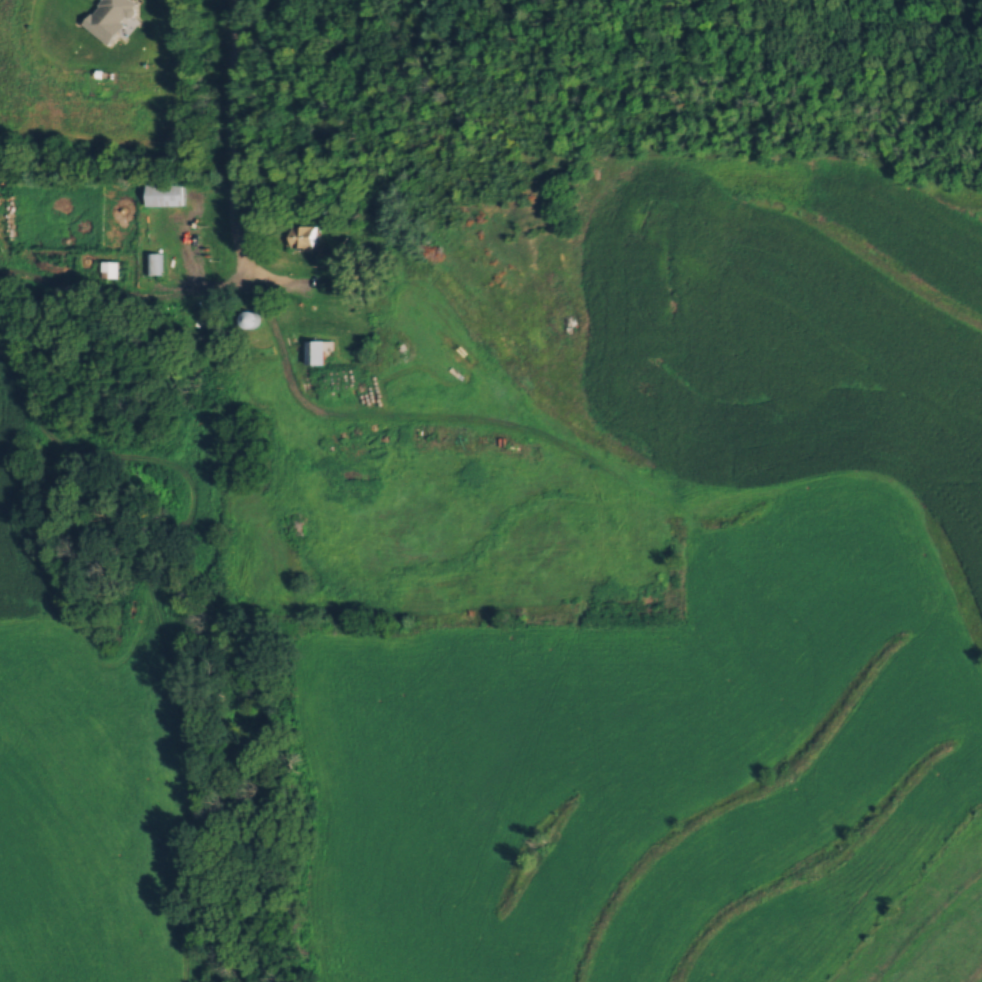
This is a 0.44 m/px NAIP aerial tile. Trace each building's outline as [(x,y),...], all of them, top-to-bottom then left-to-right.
[(147,181),(147,203),(185,203),(185,181),(147,181)] [(293,245),(308,245),(308,227),(293,227),(293,245)] [(159,272),(159,250),(144,250),(144,272),(159,272)] [(116,274),(116,259),(102,259),(102,274),(116,274)] [(247,327),(260,324),(257,307),(244,310),(247,327)] [(307,362),(325,362),(325,348),(331,348),(331,338),(307,338),(307,362)]
